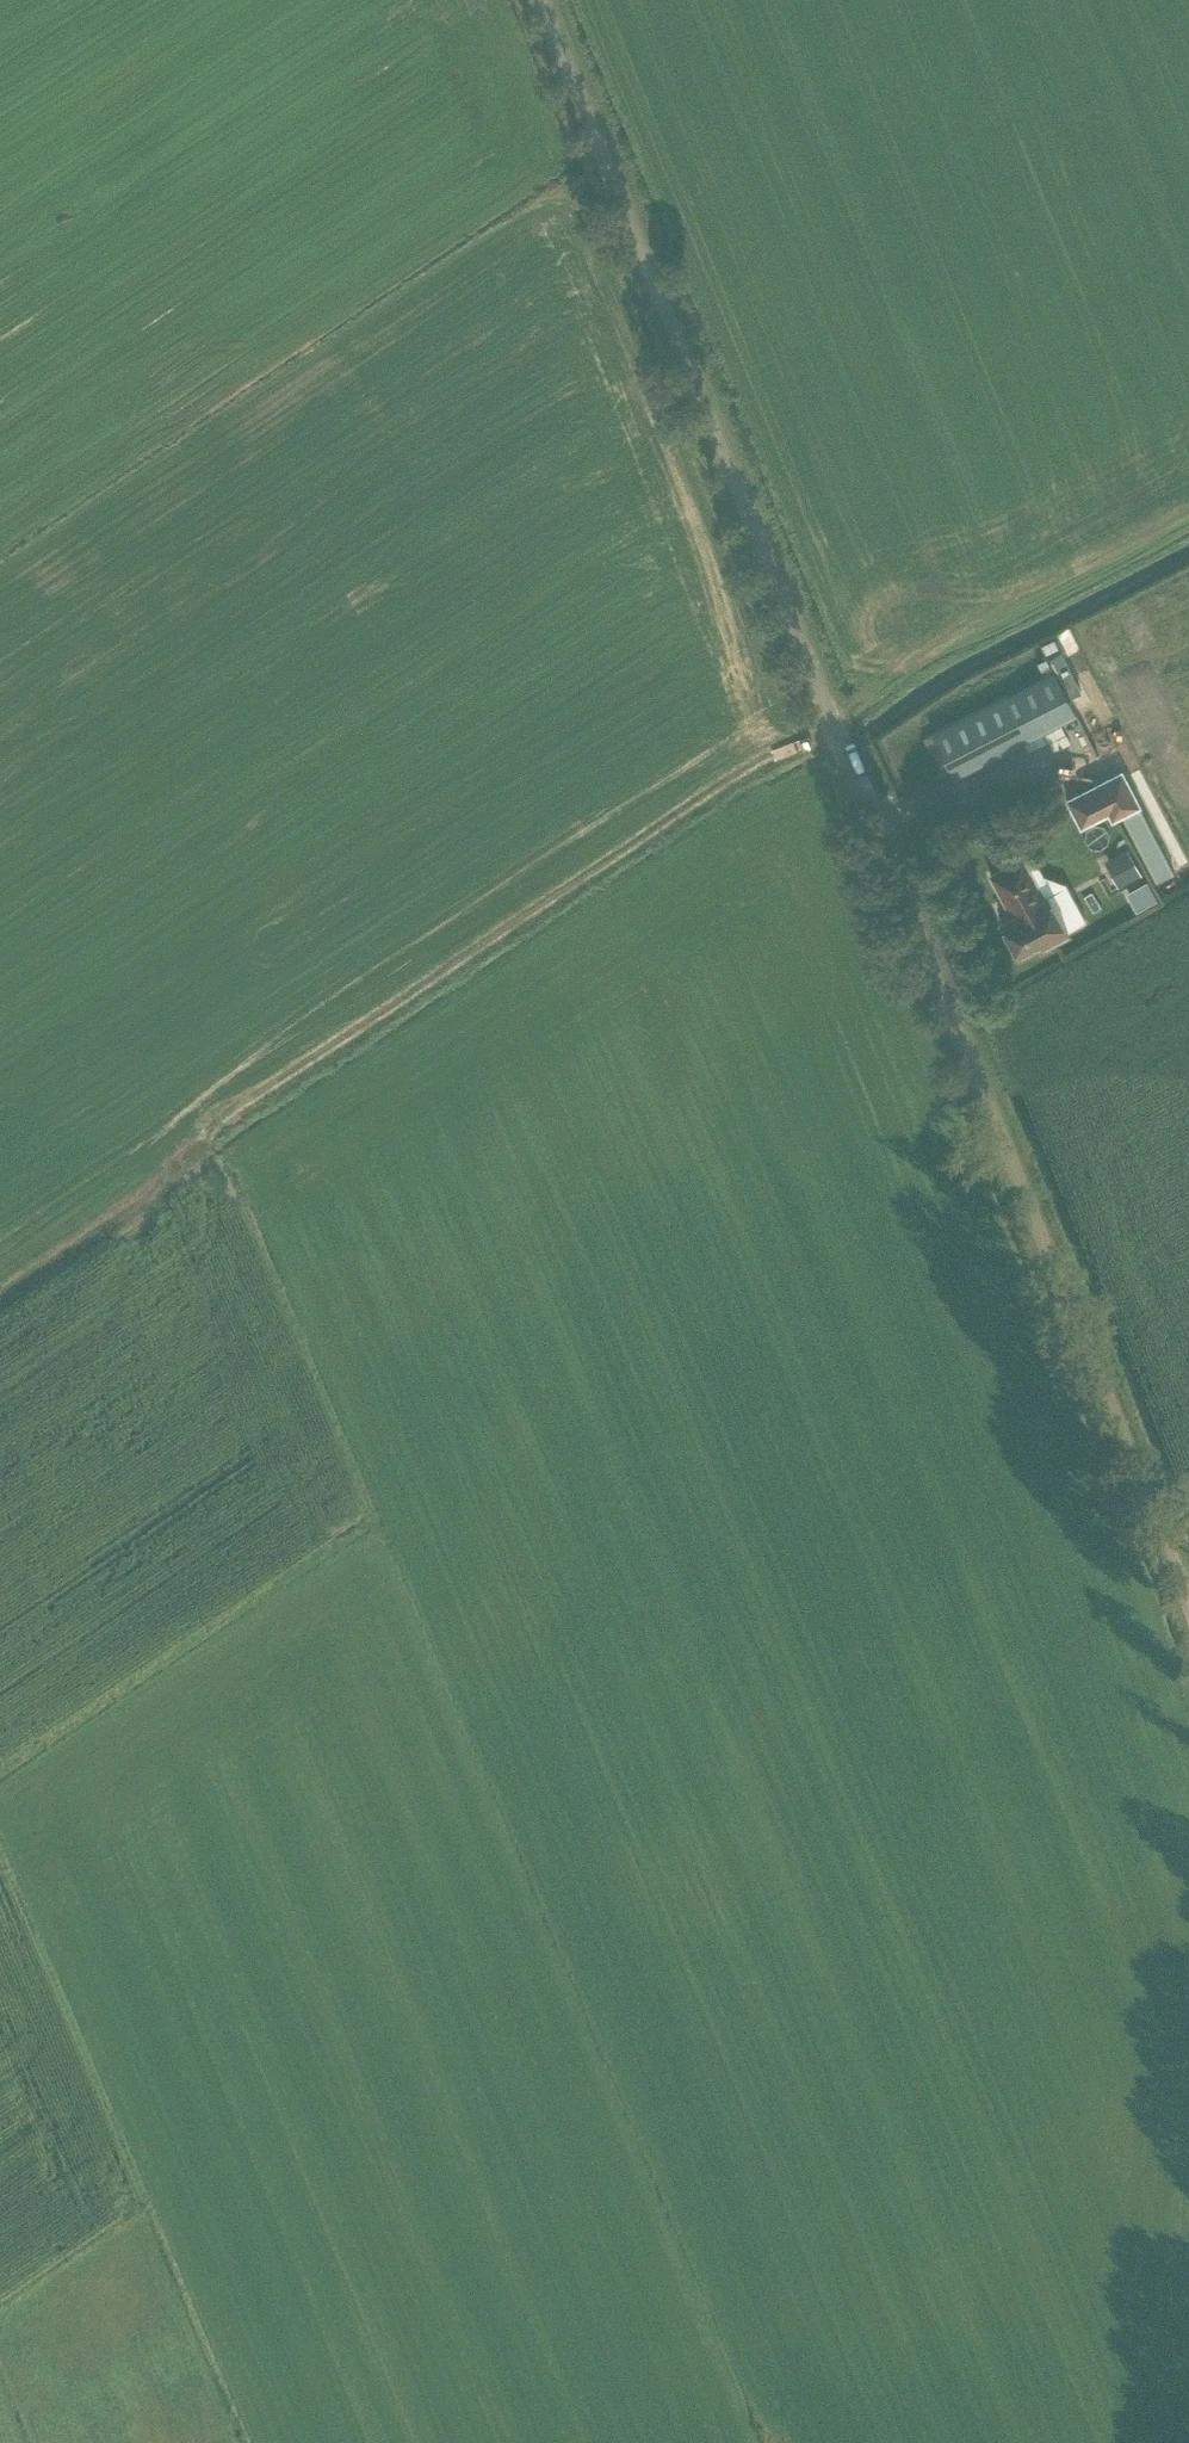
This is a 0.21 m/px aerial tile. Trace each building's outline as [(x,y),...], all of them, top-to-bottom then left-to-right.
[(1053,638),(1041,644),(1045,653),(1058,647),(1053,638)] [(1059,682),(1072,675),(1065,662),(931,731),(954,774),(1075,712),(1059,682)] [(1094,783),(1107,808),(1112,817),(1139,803),(1121,769),(1094,783)] [(1102,858),(1118,885),(1140,873),(1124,845),(1102,858)] [(990,873),(1012,913),(1001,919),(1018,952),(1038,941),(1041,947),(1067,932),(1045,891),(1042,893),(1021,856),(990,873)] [(1125,889),(1137,909),(1157,897),(1145,877),(1125,889)]
